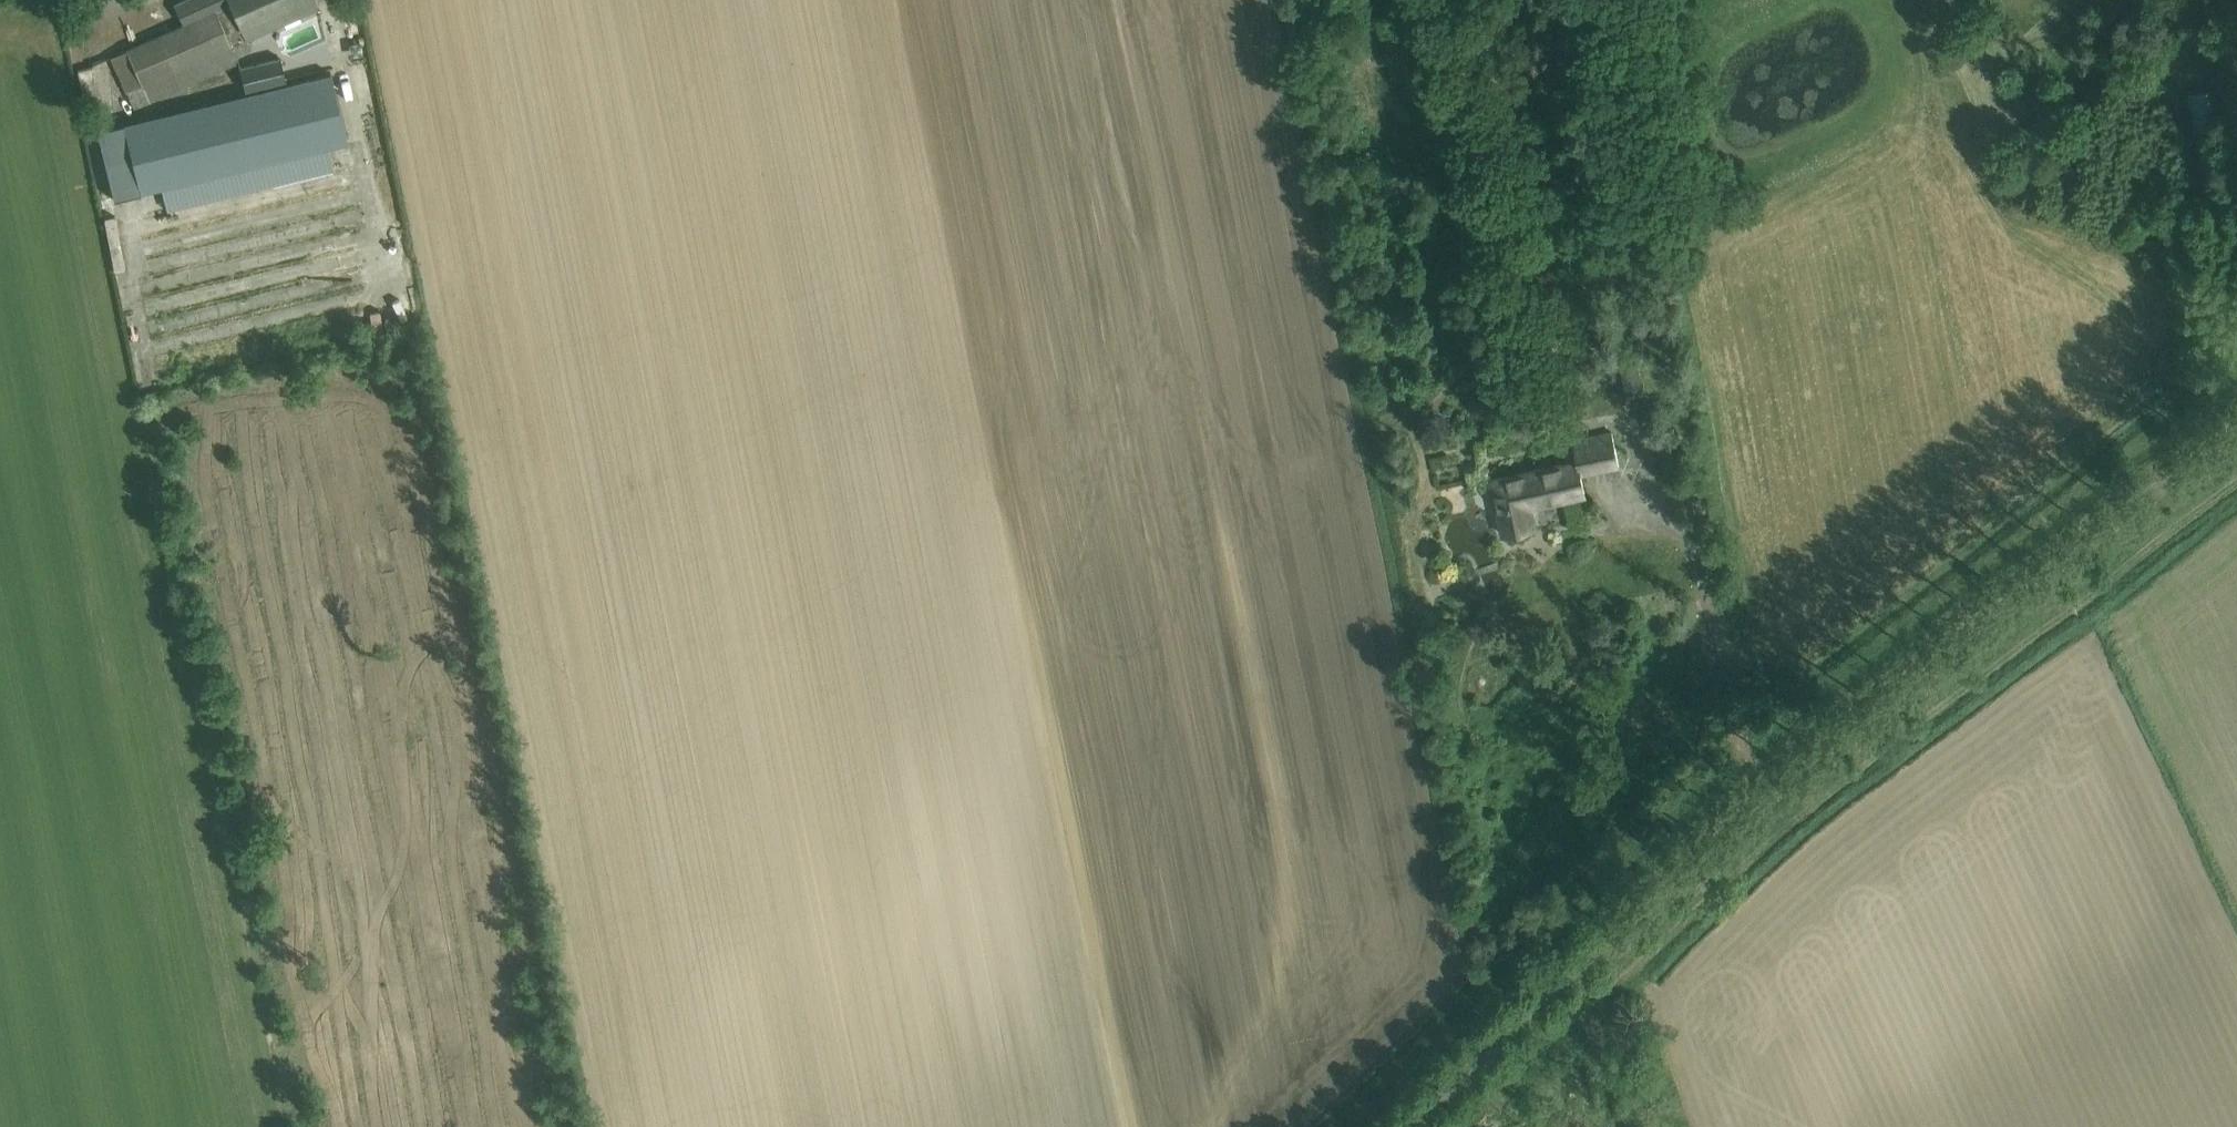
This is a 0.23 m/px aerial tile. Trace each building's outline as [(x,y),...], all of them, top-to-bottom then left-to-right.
[(133,109),(149,102),(153,112),(178,101),(174,91),(186,86),(191,97),(209,88),(213,98),(237,87),(233,78),(239,75),(234,65),(238,63),(237,56),(252,49),(248,39),(319,8),(316,0),(187,0),(174,6),(182,26),(111,57),(133,109)] [(239,68),(244,90),(285,80),(280,58),(239,68)] [(99,131),(116,200),(347,143),(330,74),(99,131)] [(138,200),(141,215),(345,166),(341,150),(138,200)] [(139,221),(142,236),(350,185),(346,171),(139,221)] [(143,241),(147,256),(355,205),(352,190),(143,241)] [(148,261),(152,276),(360,226),(357,210),(148,261)] [(125,269),(115,217),(104,219),(114,271),(125,269)] [(141,282),(144,298),(353,247),(349,232),(141,282)] [(145,302),(148,317),(356,267),(353,251),(145,302)] [(149,321),(152,337),(360,286),(357,271),(149,321)] [(385,306),(374,308),(378,331),(389,330),(385,306)] [(1615,442),(1576,450),(1578,458),(1490,477),(1501,531),(1535,524),(1531,504),(1585,492),(1582,478),(1621,470),(1615,442)]
